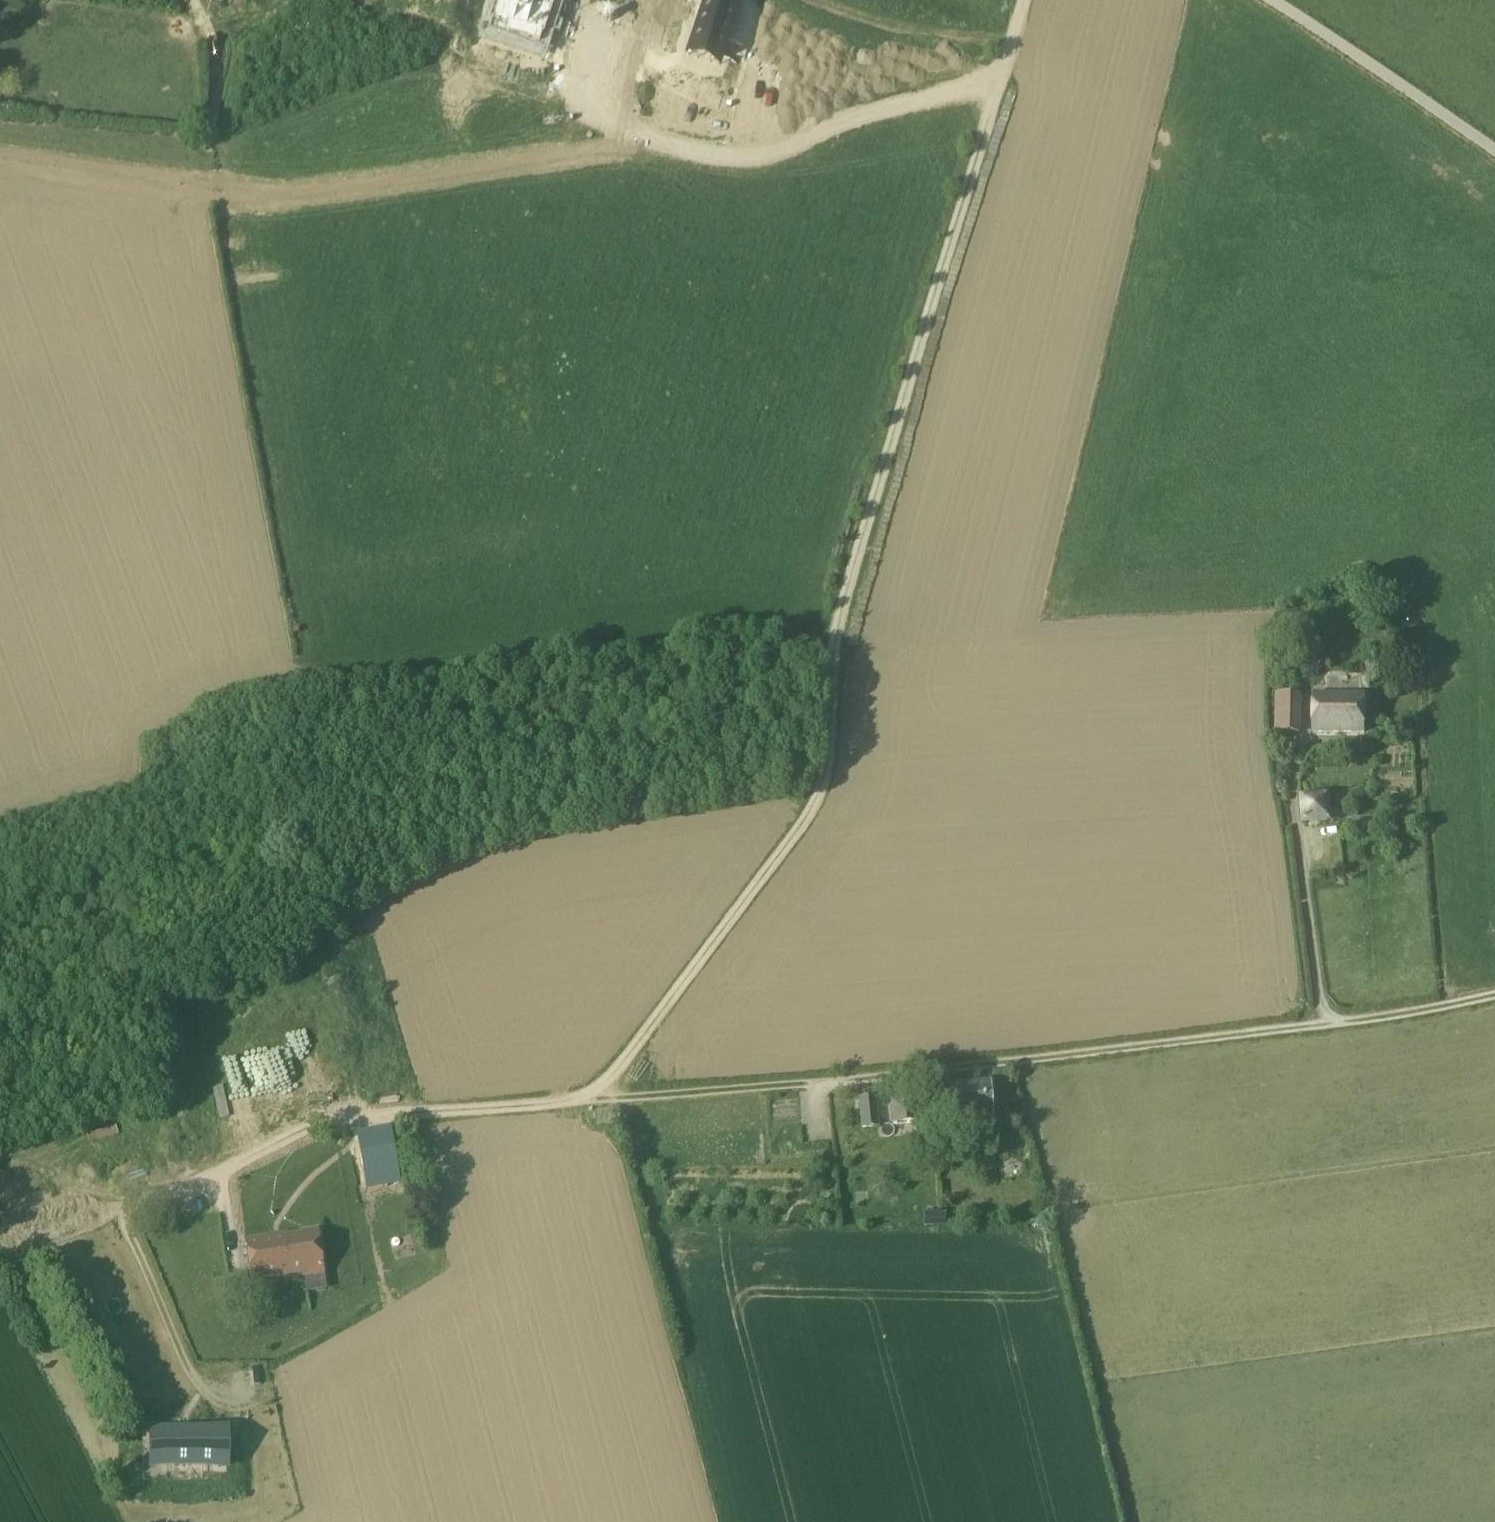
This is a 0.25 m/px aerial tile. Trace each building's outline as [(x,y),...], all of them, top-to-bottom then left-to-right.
[(491,24),(504,30),(536,43),(540,34),(542,35),(554,6),(542,0),(499,0),(493,14),(495,15),(491,24)] [(704,3),(688,51),(719,61),(736,14),(704,3)] [(1365,732),(1366,696),(1315,695),(1314,731),(1365,732)] [(1277,734),(1301,734),(1302,696),(1278,696),(1277,734)] [(1306,821),(1328,819),(1327,797),(1326,798),(1305,799),(1306,821)] [(992,1116),(991,1081),(945,1083),(946,1098),(917,1102),(916,1093),(889,1096),(892,1126),(919,1123),(918,1115),(947,1111),(947,1118),(992,1116)] [(861,1129),(879,1127),(876,1096),(858,1098),(861,1129)] [(942,1227),(942,1213),(925,1213),(925,1226),(942,1227)] [(324,1273),(318,1232),(285,1237),(285,1235),(247,1241),(252,1275),(252,1279),(305,1271),(305,1276),(324,1273)] [(242,1289),(241,1279),(232,1280),(233,1290),(242,1289)] [(157,1430),(157,1457),(167,1457),(167,1467),(221,1467),(221,1431),(201,1431),(201,1436),(179,1436),(179,1431),(157,1430)]
